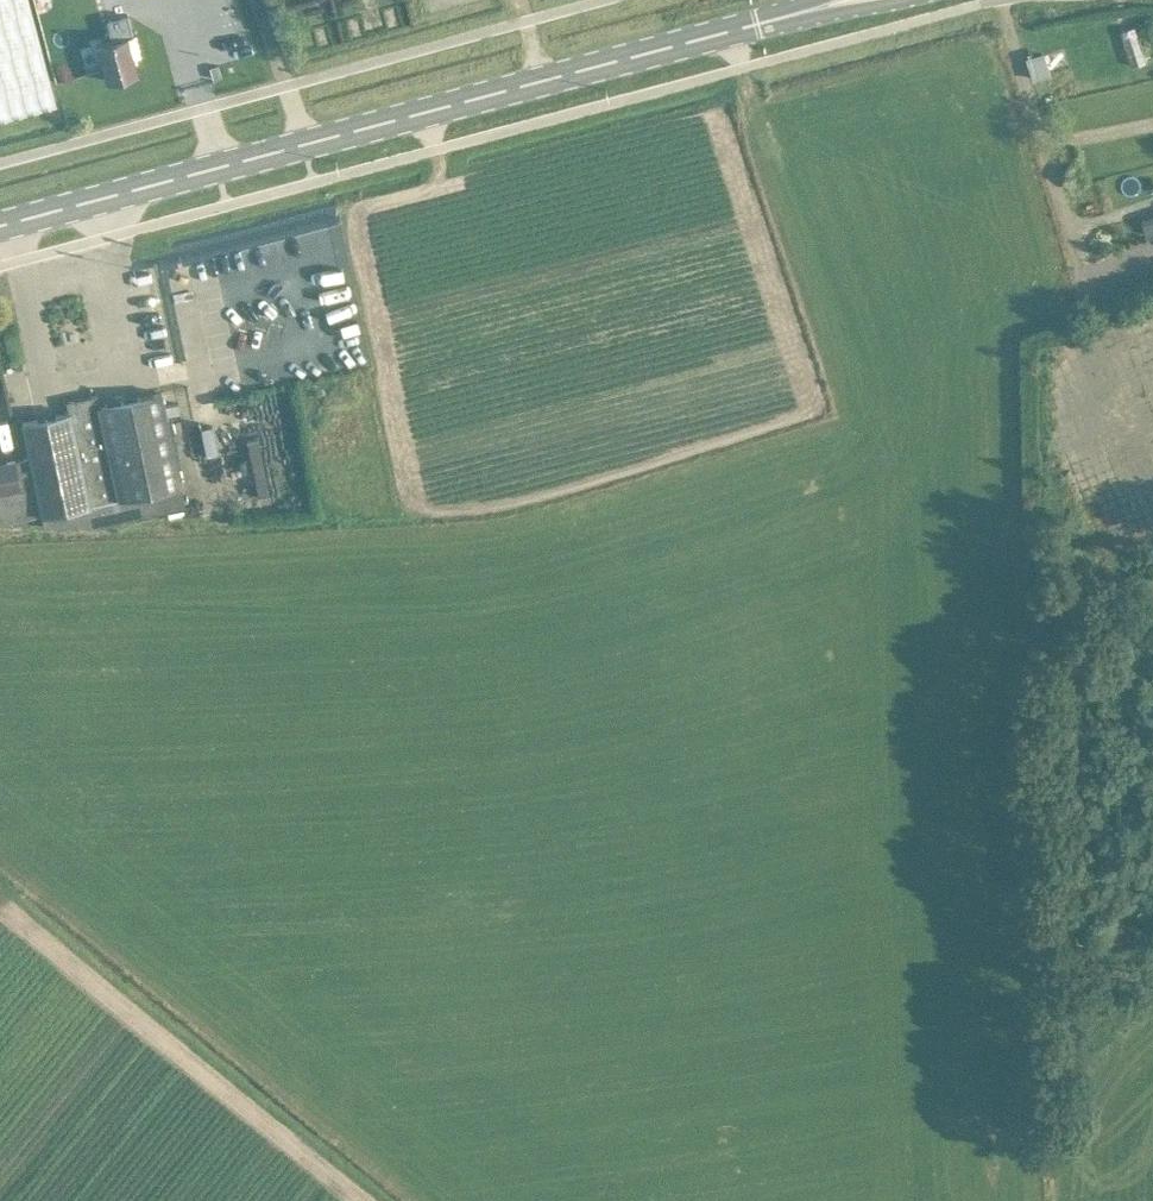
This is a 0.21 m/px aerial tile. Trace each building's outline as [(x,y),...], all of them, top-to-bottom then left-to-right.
[(57,102),(30,0),(0,0),(0,117),(57,102)] [(113,41),(98,45),(107,79),(138,71),(133,53),(141,51),(136,34),(133,35),(127,13),(106,19),(113,41)] [(1150,32),(1138,32),(1139,63),(1151,62),(1150,32)] [(29,456),(42,514),(182,484),(167,415),(162,391),(100,405),(98,394),(68,400),(70,411),(22,421),(30,456),(29,456)] [(235,495),(270,494),(269,443),(234,443),(235,495)] [(42,514),(29,456),(0,463),(0,523),(42,514)]
